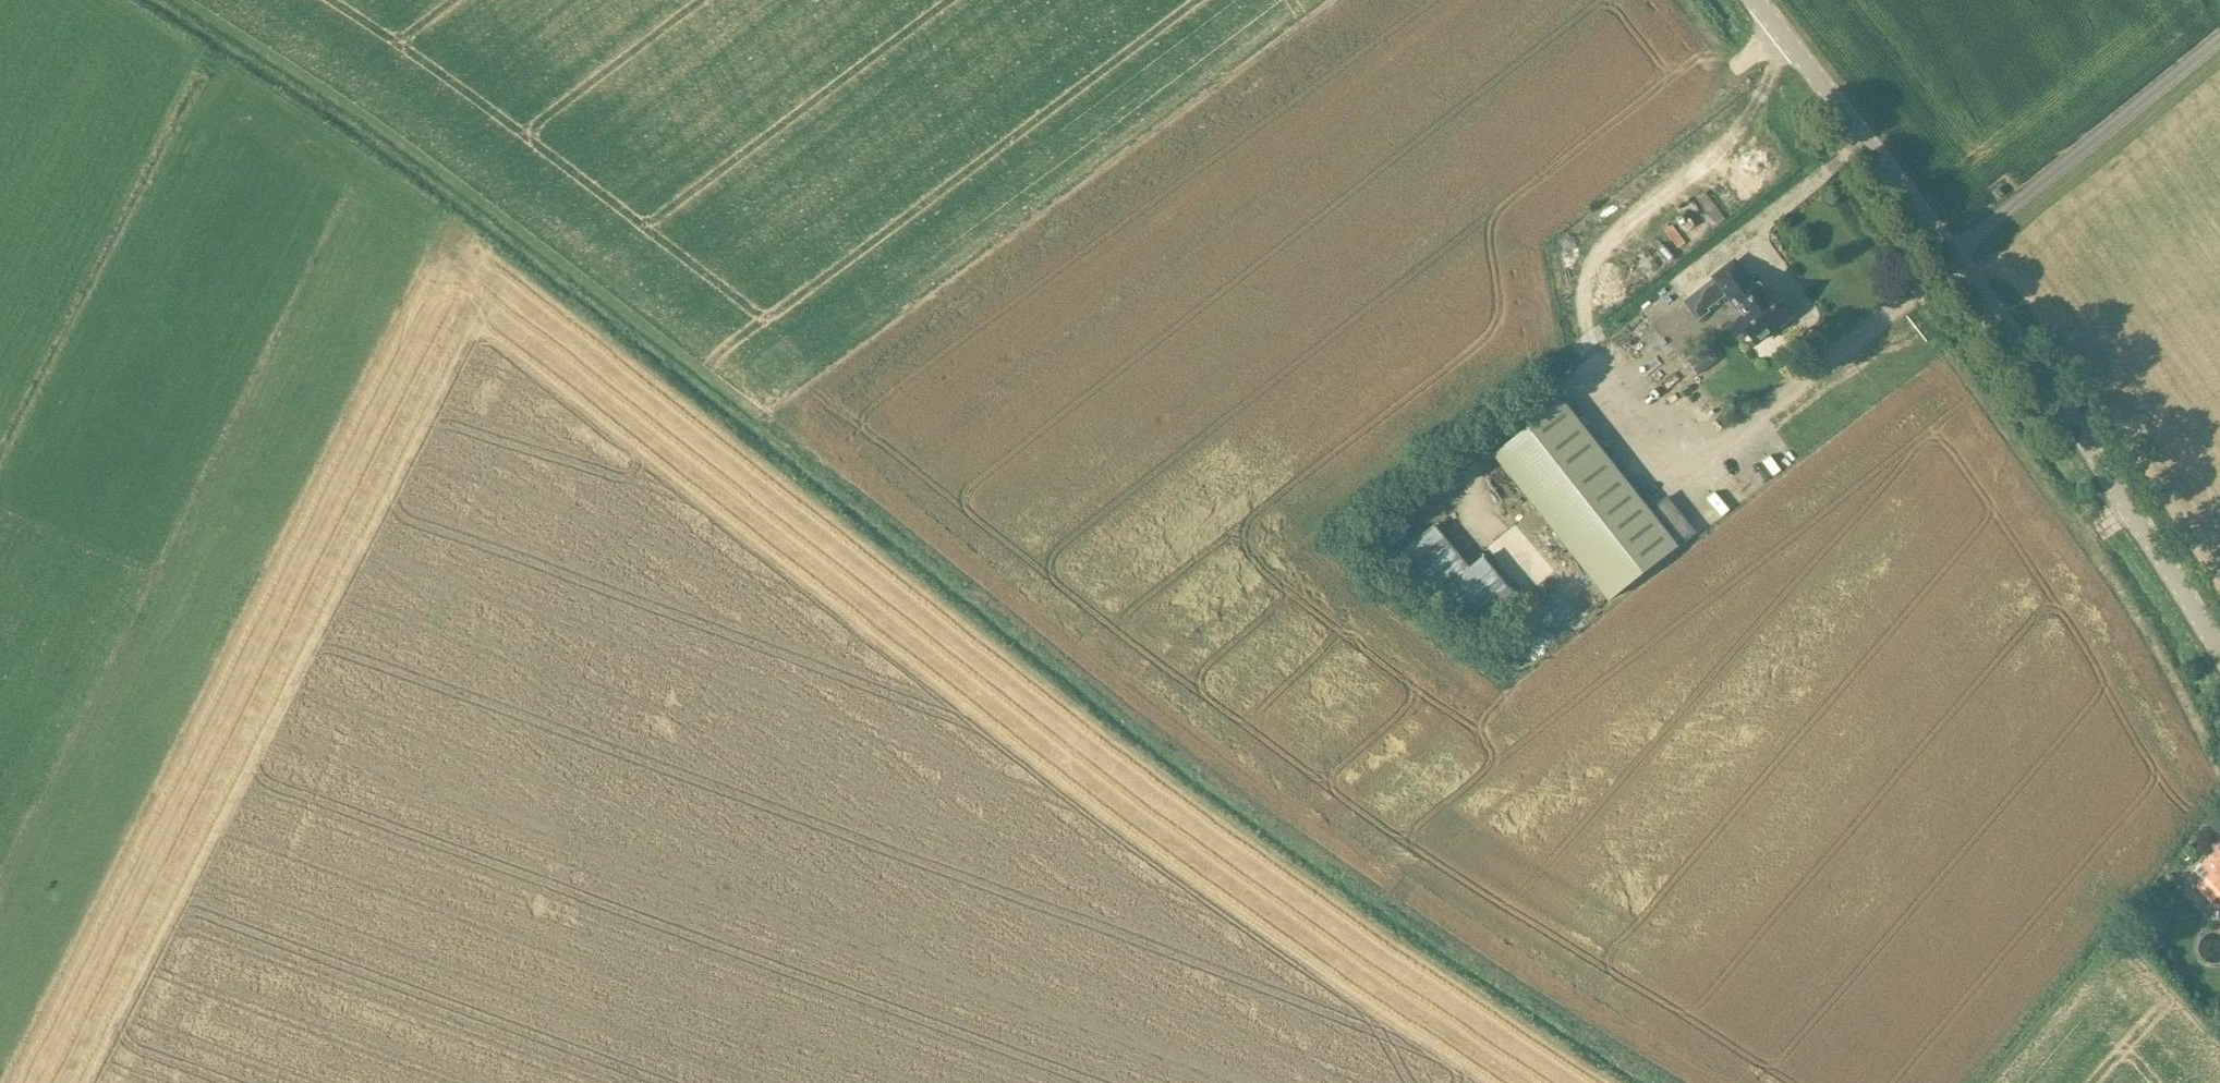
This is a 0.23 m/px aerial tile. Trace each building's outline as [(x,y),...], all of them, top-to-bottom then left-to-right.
[(1708,309),(1728,295),(1745,316),(1740,320),(1757,341),(1793,314),(1773,289),(1768,293),(1755,277),(1750,281),(1735,263),(1714,277),(1715,277),(1683,301),(1698,321),(1710,311),(1708,309)] [(1699,374),(1712,365),(1702,352),(1690,361),(1699,374)] [(1494,454),(1609,601),(1679,546),(1694,534),(1667,500),(1652,512),(1564,400),(1494,454)] [(1738,483),(1703,511),(1713,523),(1748,496),(1738,483)] [(1430,523),(1402,549),(1473,624),(1511,588),(1479,554),(1469,564),(1430,523)] [(2196,869),(2206,880),(2201,885),(2213,898),(2217,894),(2219,898),(2219,847),(2196,869)]
